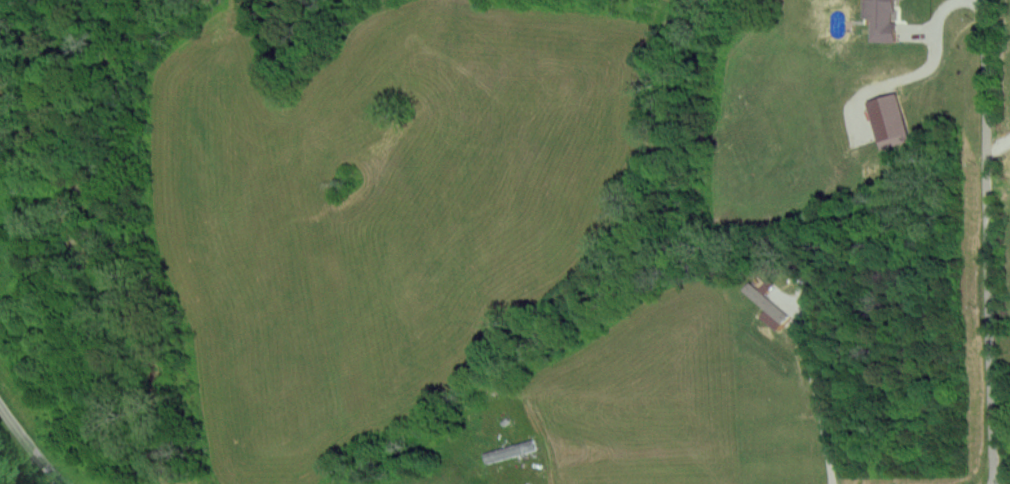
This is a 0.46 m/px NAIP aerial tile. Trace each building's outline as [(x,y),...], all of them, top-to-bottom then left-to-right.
[(893,22),(892,22),(892,0),(860,0),(860,18),(868,18),(868,41),(893,41),(893,22)] [(878,150),(907,141),(893,92),(863,100),(878,150)] [(758,314),(772,328),(785,314),(747,280),(739,288),(763,309),(758,314)]
